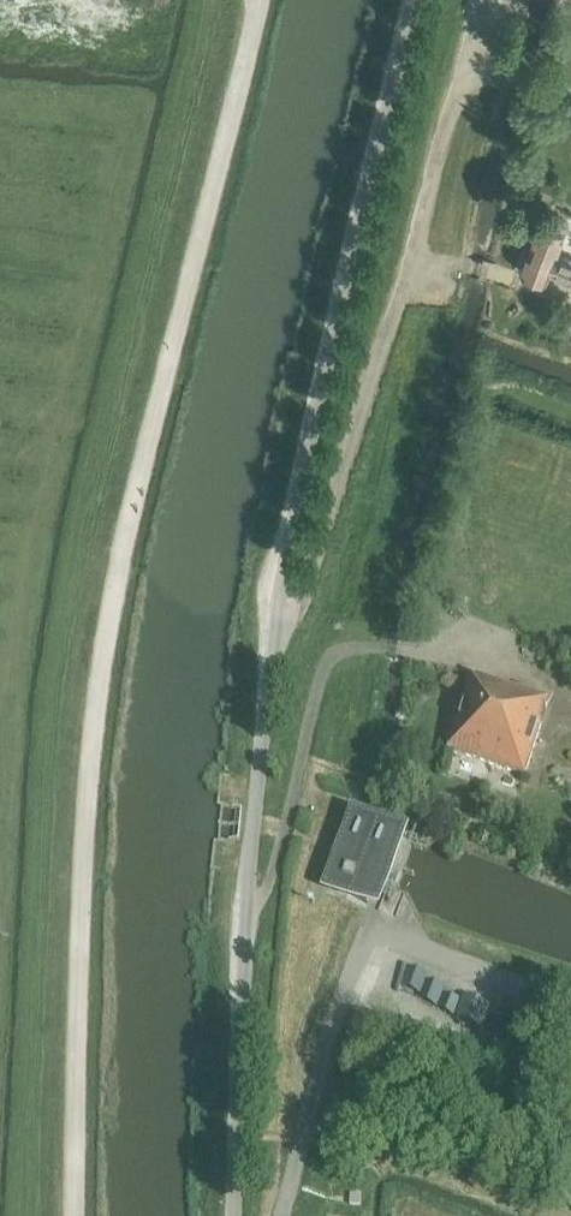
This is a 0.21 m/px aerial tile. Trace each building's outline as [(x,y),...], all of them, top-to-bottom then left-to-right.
[(558,254),(566,232),(541,222),(522,272),(547,282),(550,273),(570,281),(570,259),(558,254)] [(450,750),(525,774),(549,698),(474,674),(450,750)] [(377,907),(384,888),(403,837),(354,819),(328,889),(377,907)] [(417,947),(410,964),(442,977),(449,960),(417,947)] [(371,1001),(385,955),(370,950),(356,996),(371,1001)] [(499,1004),(512,982),(488,968),(475,990),(499,1004)]
